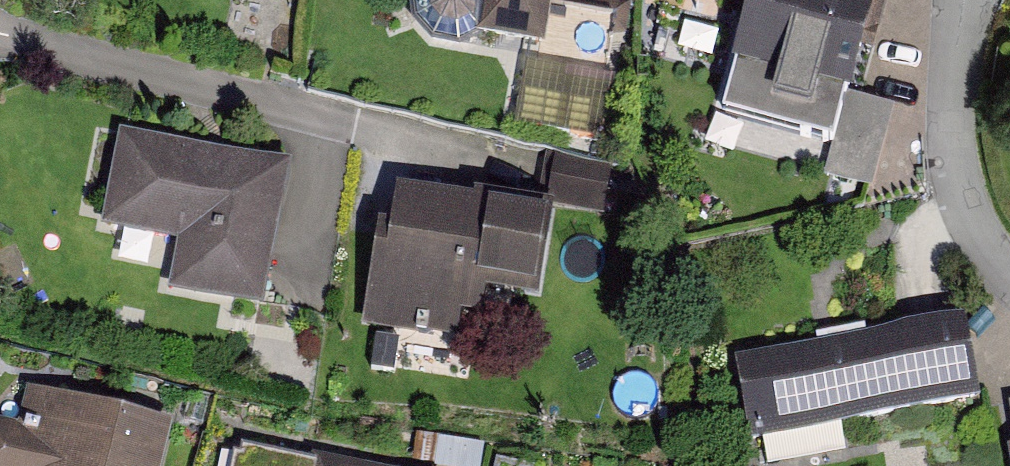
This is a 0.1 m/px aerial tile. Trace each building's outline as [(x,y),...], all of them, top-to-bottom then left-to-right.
[(483,35),(553,47),(560,0),(489,0),(483,35)] [(720,139),(873,181),(895,103),(856,93),(881,0),(759,0),(720,139)] [(293,168),(123,134),(103,235),(185,251),(177,290),(265,308),(293,168)] [(560,164),(555,202),(610,209),(615,171),(560,164)] [(557,217),(404,192),(384,308),(487,325),(493,293),(543,301),(557,217)] [(750,442),(980,399),(965,317),(734,360),(750,442)] [(0,427),(0,465),(170,465),(179,425),(31,394),(23,432),(0,427)] [(311,455),(310,459),(242,445),(240,454),(233,452),(231,465),(367,465),(311,455)]
